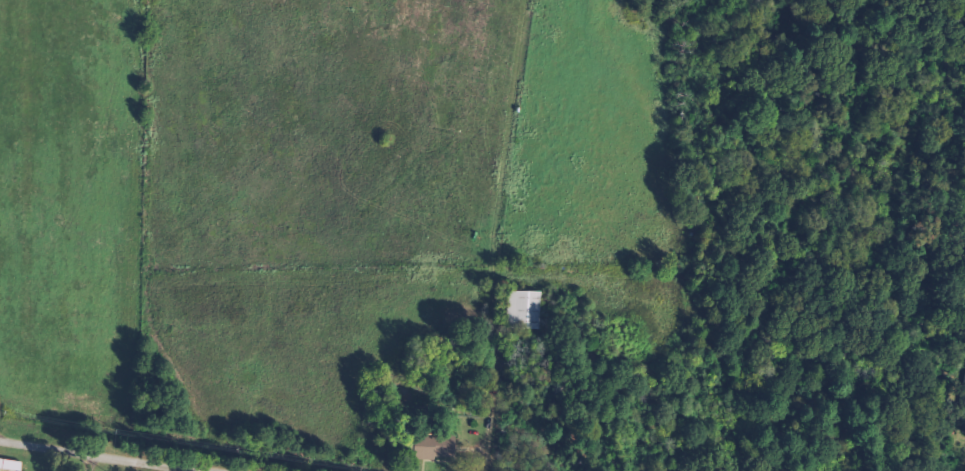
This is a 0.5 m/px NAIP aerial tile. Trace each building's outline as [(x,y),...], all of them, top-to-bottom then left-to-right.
[(543,292),(511,291),(510,328),(542,329),(543,292)] [(417,459),(456,460),(457,437),(417,436),(417,459)]
